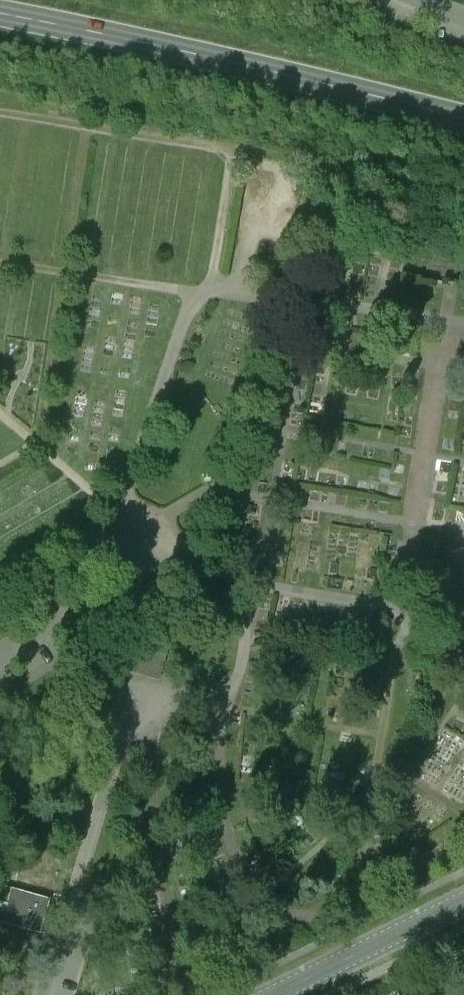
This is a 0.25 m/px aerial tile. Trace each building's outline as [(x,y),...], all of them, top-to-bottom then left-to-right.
[(128,638),(120,669),(121,669),(121,670),(159,681),(168,649),(128,638)] [(35,932),(40,915),(45,916),(50,899),(12,888),(7,903),(1,902),(0,907),(0,922),(35,932)]
